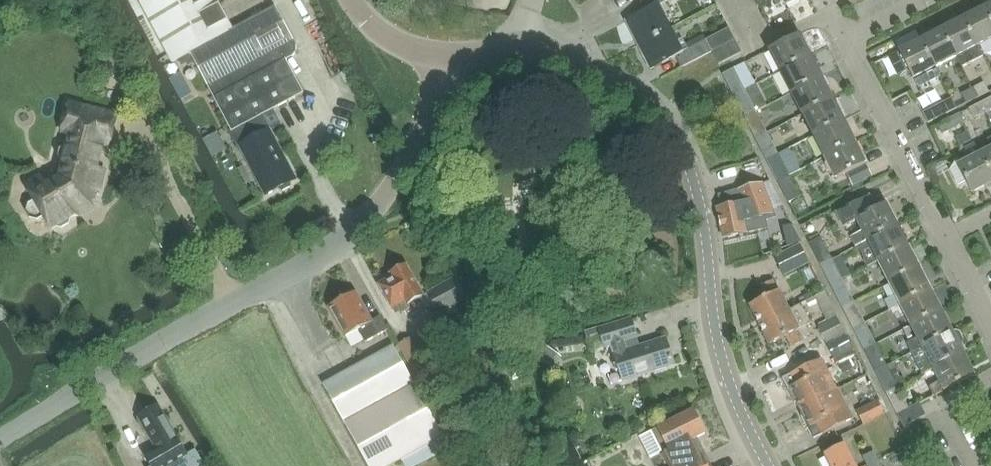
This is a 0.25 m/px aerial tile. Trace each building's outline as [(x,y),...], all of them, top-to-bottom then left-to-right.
[(140,1),(172,61),(191,51),(232,130),(236,128),(256,117),(261,115),(302,93),(284,60),(291,57),(293,53),(294,49),(294,45),(292,41),(294,40),(276,6),(233,28),(218,0),(141,0),(140,1)] [(625,21),(638,46),(671,29),(659,6),(670,0),(645,0),(650,9),(625,21)] [(962,18),(977,46),(990,38),(990,21),(984,7),(962,18)] [(962,18),(941,29),(955,57),(960,67),(982,56),(977,46),(962,18)] [(671,29),(638,46),(650,70),(675,58),(680,69),(711,53),(736,40),(730,29),(706,40),(704,35),(686,44),(683,39),(678,42),(671,29)] [(941,29),(919,40),(934,68),(955,57),(941,29)] [(800,35),(770,50),(781,72),(811,56),(800,35)] [(736,40),(711,53),(718,66),(729,60),(742,53),(736,40)] [(919,40),(898,51),(912,79),(917,88),(939,77),(934,68),(919,40)] [(811,56),(781,72),(792,93),(822,78),(811,56)] [(723,75),(734,96),(746,90),(735,69),(723,75)] [(822,78),(792,94),(803,115),(833,100),(822,78)] [(985,82),(972,89),(977,99),(990,93),(985,82)] [(961,94),(967,105),(977,99),(972,89),(961,94)] [(734,96),(745,118),(757,112),(746,90),(734,96)] [(980,104),(985,113),(990,110),(990,98),(980,104)] [(952,99),(930,111),(935,121),(957,109),(952,99)] [(833,100),(803,115),(814,136),(844,121),(833,100)] [(34,200),(27,204),(25,212),(29,219),(37,221),(44,217),(52,229),(55,227),(61,228),(69,224),(70,218),(73,216),(78,217),(93,208),(89,202),(90,201),(94,188),(99,189),(104,171),(96,169),(103,144),(108,145),(116,115),(69,104),(61,133),(70,135),(67,147),(64,146),(59,149),(57,156),(60,161),(64,162),(59,179),(46,187),(40,177),(25,186),(34,200)] [(985,113),(980,104),(969,110),(974,119),(985,113)] [(745,118),(756,140),(768,133),(757,112),(745,118)] [(959,114),(938,125),(944,136),(965,125),(959,114)] [(232,130),(230,132),(236,143),(238,142),(265,195),(277,188),(282,190),(289,186),(290,182),(295,179),(269,130),(261,115),(256,117),(236,128),(232,130)] [(844,121),(814,136),(825,158),(855,142),(844,121)] [(768,133),(756,140),(767,160),(779,154),(768,133)] [(836,179),(846,174),(866,164),(855,142),(825,158),(836,179)] [(970,159),(958,165),(956,160),(950,171),(957,185),(966,181),(972,193),(990,183),(990,178),(979,154),(974,144),(964,149),(970,159)] [(979,154),(990,178),(990,148),(979,154)] [(767,160),(778,182),(790,176),(779,154),(767,160)] [(246,162),(237,166),(243,180),(253,176),(246,162)] [(872,176),(866,164),(846,174),(853,186),(872,176)] [(790,176),(778,182),(789,204),(801,198),(790,176)] [(717,208),(723,239),(745,234),(767,229),(765,221),(774,218),(762,186),(728,194),(718,196),(720,207),(717,208)] [(844,227),(857,221),(862,232),(852,237),(853,239),(857,247),(867,241),(867,242),(898,226),(887,204),(876,210),(869,197),(837,213),(844,227)] [(867,242),(878,263),(909,247),(898,226),(867,242)] [(809,241),(808,242),(821,266),(834,259),(821,235),(818,237),(809,241)] [(549,242),(550,258),(562,257),(561,241),(549,242)] [(800,245),(774,257),(783,275),(809,263),(800,245)] [(909,247),(878,263),(889,284),(920,269),(909,247)] [(821,266),(831,287),(844,280),(834,259),(821,266)] [(392,276),(378,283),(391,307),(397,304),(401,312),(410,308),(407,303),(422,295),(406,264),(401,267),(399,264),(392,268),(393,271),(390,273),(392,276)] [(895,296),(885,301),(890,311),(900,306),(931,290),(920,269),(889,284),(895,296)] [(426,292),(438,313),(466,298),(455,277),(426,292)] [(831,287),(842,309),(855,302),(844,280),(831,287)] [(767,298),(749,306),(759,326),(789,311),(774,281),(761,287),(767,298)] [(931,290),(900,306),(912,327),(942,312),(931,290)] [(333,305),(329,307),(344,336),(358,328),(365,341),(388,328),(381,315),(371,320),(356,292),(342,300),(339,298),(332,302),(333,305)] [(838,319),(825,293),(815,298),(828,324),(819,329),(826,342),(845,332),(838,319)] [(842,309),(853,330),(866,323),(855,302),(842,309)] [(804,341),(803,339),(810,335),(805,327),(810,324),(800,305),(789,311),(759,326),(769,345),(785,337),(791,347),(804,341)] [(907,344),(912,354),(953,333),(942,312),(912,327),(917,339),(907,344)] [(630,319),(600,329),(605,347),(612,345),(624,380),(673,364),(664,338),(627,350),(624,341),(636,337),(630,319)] [(866,323),(853,330),(864,352),(877,345),(866,323)] [(953,333),(912,354),(923,375),(933,370),(964,354),(966,353),(962,346),(964,341),(959,333),(955,332),(953,333)] [(846,334),(827,344),(835,360),(837,364),(856,354),(846,334)] [(397,345),(412,371),(425,364),(411,337),(397,345)] [(368,465),(390,465),(401,460),(405,465),(414,465),(449,447),(393,345),(323,384),(368,465)] [(877,345),(864,352),(875,373),(888,366),(877,345)] [(940,382),(929,388),(934,397),(945,392),(975,376),(964,355),(934,370),(940,382)] [(808,379),(788,389),(795,404),(798,402),(801,407),(830,393),(815,363),(803,369),(808,379)] [(888,366),(875,373),(886,394),(899,388),(888,366)] [(899,388),(886,394),(897,415),(910,408),(899,388)] [(804,414),(801,416),(813,440),(833,430),(845,424),(853,420),(837,389),(830,393),(801,407),(804,414)] [(857,411),(864,425),(885,414),(878,400),(857,411)] [(918,404),(910,408),(897,415),(896,415),(903,428),(925,417),(918,404)] [(138,418),(157,449),(146,456),(152,465),(202,465),(194,453),(188,456),(159,406),(138,418)] [(635,437),(646,458),(663,450),(671,465),(708,465),(703,456),(703,455),(694,438),(704,433),(693,409),(658,426),(652,429),(635,437)] [(830,465),(856,465),(845,445),(825,455),(830,465)] [(874,452),(863,458),(867,465),(878,460),(874,452)]
